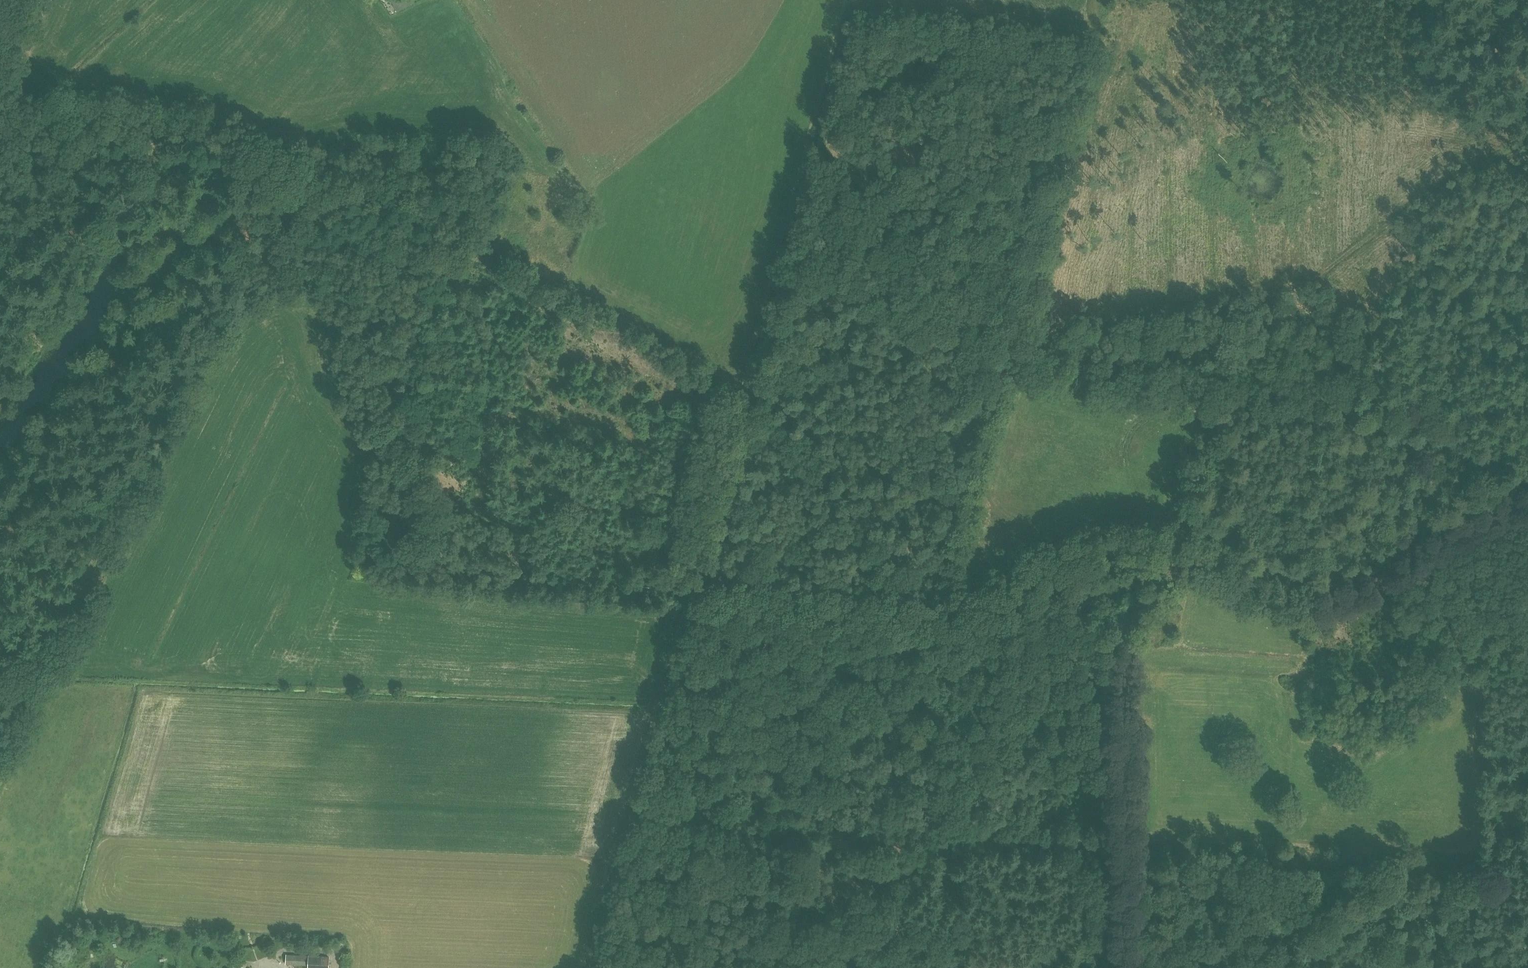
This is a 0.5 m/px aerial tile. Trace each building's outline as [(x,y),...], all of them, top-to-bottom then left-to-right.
[(414,0),(394,0),(391,1),(397,12),(415,2),(414,0)] [(308,965),(308,967),(328,967),(329,956),(286,953),(286,963),(308,965)] [(246,965),(245,962),(243,960),(241,959),(239,958),(236,959),(234,961),(233,963),(233,965),(234,967),(244,967),(245,967),(246,965)]
